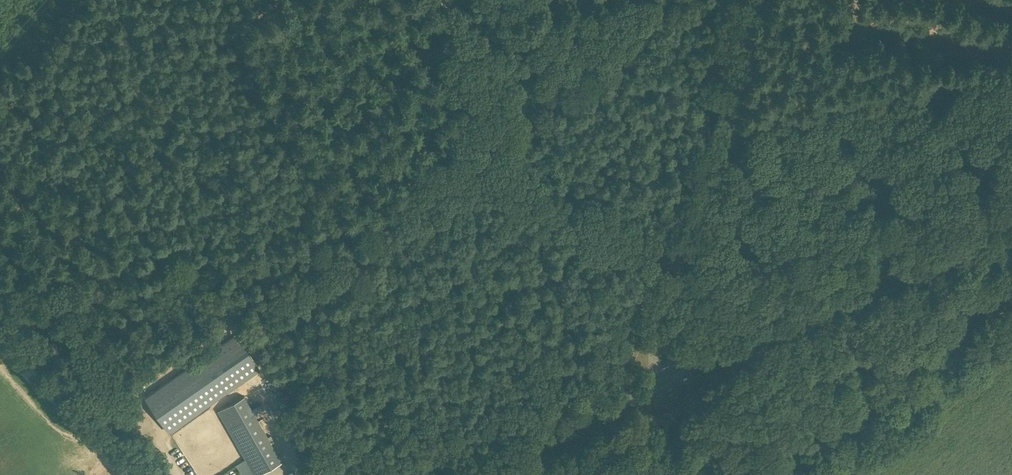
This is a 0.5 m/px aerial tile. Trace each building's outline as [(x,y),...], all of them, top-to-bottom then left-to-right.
[(255,375),(232,341),(142,404),(165,438),(255,375)] [(258,421),(233,435),(246,458),(271,444),(258,421)] [(236,465),(242,474),(245,474),(253,470),(246,459),(236,465)]
